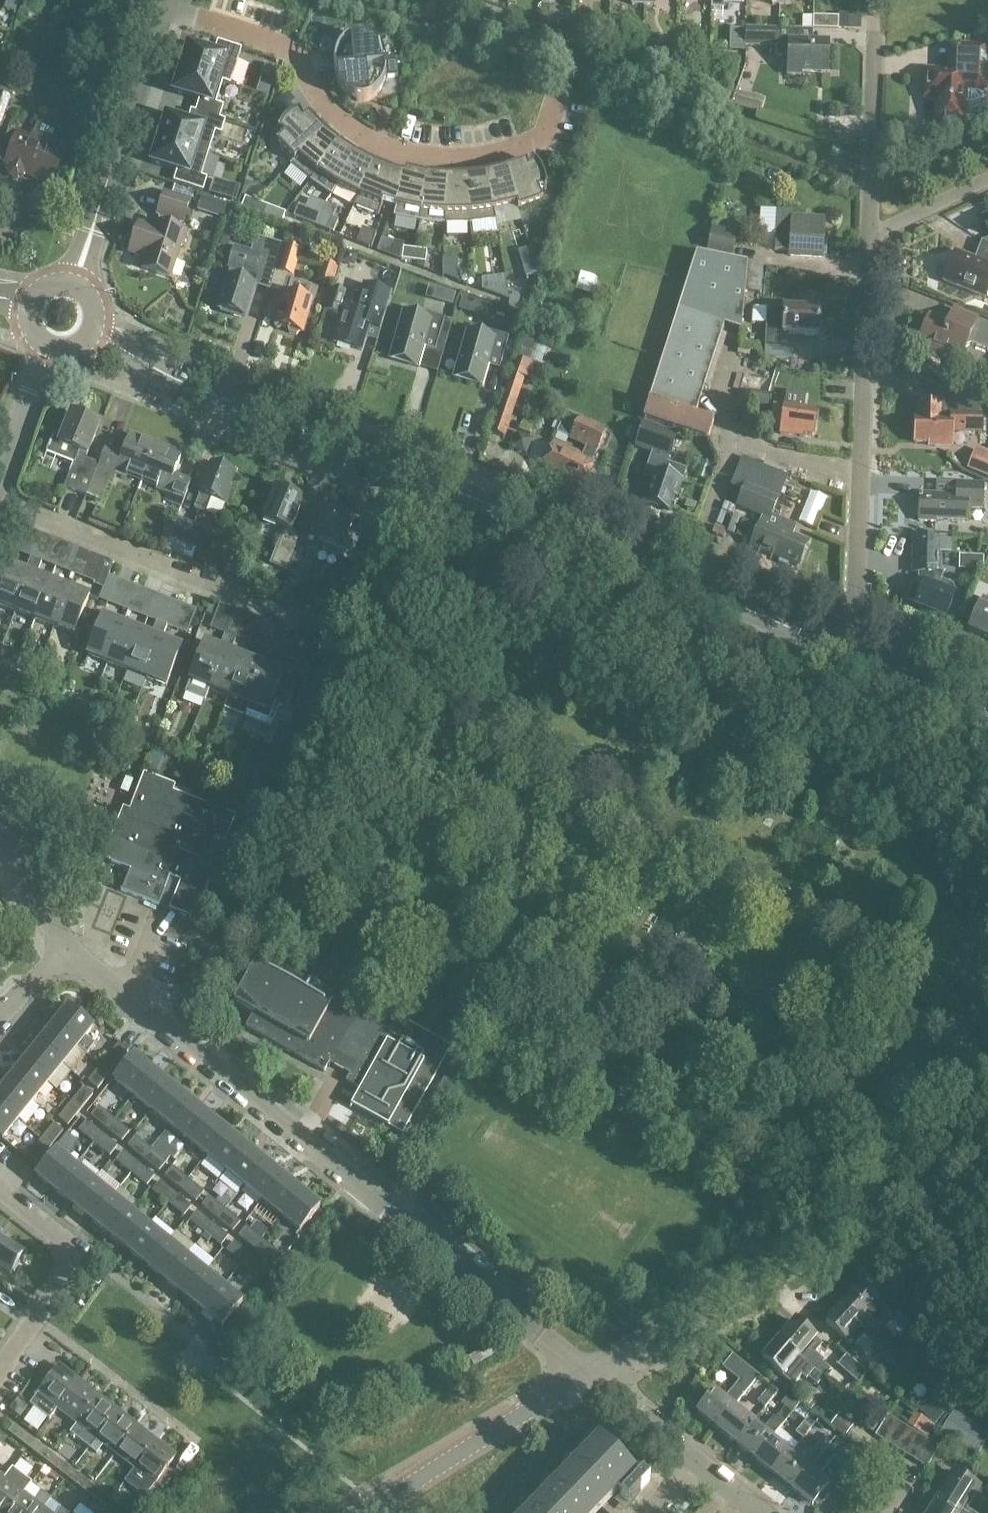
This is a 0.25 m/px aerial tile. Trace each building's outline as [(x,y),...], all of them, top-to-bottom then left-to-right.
[(712,9),(723,10),(724,0),(712,0),(712,9)] [(812,31),(837,32),(837,19),(812,18),(812,31)] [(745,47),(778,49),(779,30),(746,28),(745,47)] [(334,65),(334,70),(334,73),(336,73),(386,69),(386,68),(385,67),(385,66),(385,64),(384,63),(384,61),(382,56),(380,53),(378,50),(376,47),(374,45),(371,43),(367,41),(364,40),(362,39),(358,39),(354,40),(351,41),(348,42),(345,44),(342,47),(341,49),(340,50),(339,52),(338,53),(338,54),(337,55),(337,56),(336,57),(336,58),(335,59),(335,60),(334,65)] [(218,43),(214,55),(188,47),(181,70),(231,86),(242,51),(218,43)] [(786,77),(800,77),(800,73),(826,74),(827,44),(787,43),(786,77)] [(339,52),(340,50),(341,49),(330,44),(325,54),(335,59),(336,58),(336,57),(337,56),(337,55),(338,54),(338,53),(339,52)] [(947,48),(947,73),(924,72),(923,100),(935,100),(934,122),(938,122),(944,126),(951,126),(957,123),(962,123),(963,105),(971,105),(971,97),(977,97),(980,96),(983,94),(984,91),(985,49),(947,48)] [(384,61),(384,63),(385,64),(385,66),(385,67),(386,68),(386,69),(386,71),(386,73),(386,75),(385,77),(385,79),(397,78),(396,60),(384,61)] [(342,94),(345,97),(350,100),(352,101),(354,102),(356,103),(360,103),(361,103),(364,103),(366,103),(370,101),(372,100),(374,99),(377,96),(380,92),(381,90),(383,86),(385,82),(385,79),(385,77),(386,75),(386,73),(386,71),(386,69),(336,73),(334,73),(335,79),(335,82),(338,87),(340,91),(342,94)] [(220,120),(224,108),(216,105),(223,84),(230,87),(231,86),(181,70),(173,94),(199,102),(196,113),(225,123),(226,122),(220,120)] [(9,102),(12,93),(0,88),(0,98),(9,102)] [(765,99),(736,91),(735,94),(732,106),(758,113),(761,113),(765,99)] [(9,102),(0,98),(0,125),(9,102)] [(156,135),(160,136),(159,140),(209,156),(215,134),(221,136),(225,123),(196,113),(192,125),(166,117),(165,121),(161,120),(156,135)] [(278,133),(285,137),(277,144),(293,163),(324,132),(309,116),(304,121),(300,113),(294,116),(287,121),(282,127),(278,133)] [(18,180),(22,178),(25,174),(52,185),(66,148),(34,135),(31,141),(9,132),(4,144),(13,148),(6,167),(8,168),(8,173),(10,177),(18,180)] [(324,132),(293,163),(290,167),(310,185),(316,177),(339,145),(324,132)] [(159,140),(151,164),(177,172),(173,184),(203,193),(207,180),(202,178),(209,156),(159,140)] [(339,145),(316,177),(336,189),(356,156),(339,145)] [(374,165),(356,156),(336,189),(357,201),(374,165)] [(527,164),(507,171),(518,209),(518,214),(543,204),(539,193),(547,193),(546,185),(544,178),(541,171),(536,165),(529,170),(527,164)] [(374,165),(357,201),(353,210),(379,218),(394,173),(374,165)] [(507,171),(487,176),(496,216),(518,209),(507,171)] [(427,177),(406,173),(396,209),(421,215),(427,177)] [(487,176),(467,178),(471,228),(496,226),(496,216),(487,176)] [(447,179),(427,177),(421,215),(444,218),(447,179)] [(447,179),(444,218),(445,228),(471,228),(467,178),(447,179)] [(225,184),(221,198),(235,203),(240,189),(225,184)] [(181,223),(183,224),(189,203),(165,195),(158,216),(160,217),(181,223)] [(268,207),(245,198),(241,210),(263,218),(268,207)] [(307,207),(300,205),(294,218),(314,226),(326,206),(310,199),(307,207)] [(337,210),(326,206),(314,226),(335,234),(340,220),(334,218),(337,210)] [(777,232),(776,248),(789,249),(788,257),(820,259),(821,248),(824,248),(825,236),(822,235),(823,221),(793,219),(793,213),(778,212),(777,232)] [(133,243),(129,245),(131,249),(130,254),(145,258),(141,270),(170,279),(180,246),(182,247),(186,234),(179,231),(181,223),(160,217),(158,225),(156,224),(154,228),(143,224),(139,223),(136,232),(133,243)] [(376,235),(362,229),(357,243),(371,248),(376,235)] [(712,232),(707,252),(717,254),(726,256),(731,236),(712,232)] [(545,237),(532,238),(534,266),(546,265),(545,237)] [(221,294),(224,295),(220,311),(233,314),(232,317),(241,320),(241,318),(246,319),(255,287),(271,291),(284,246),(265,241),(260,256),(251,253),(235,248),(229,270),(230,271),(228,278),(226,278),(221,294)] [(973,260),(954,253),(942,283),(984,299),(987,289),(987,247),(981,242),(973,260)] [(279,275),(293,280),(301,252),(287,248),(279,275)] [(402,261),(414,262),(415,250),(403,248),(402,261)] [(530,249),(518,252),(521,263),(533,260),(530,249)] [(415,250),(414,262),(425,264),(427,252),(415,250)] [(496,254),(497,268),(511,267),(511,253),(496,254)] [(689,283),(650,401),(644,420),(708,441),(713,424),(695,418),(700,400),(704,389),(710,391),(727,337),(719,335),(722,326),(739,331),(743,292),(745,264),(717,259),(698,254),(689,283)] [(457,261),(443,261),(443,276),(457,282),(457,261)] [(320,278),(318,283),(332,288),(338,268),(324,264),(322,270),(320,269),(317,277),(320,278)] [(505,278),(482,280),(482,291),(510,302),(505,278)] [(283,294),(279,310),(282,312),(278,328),(289,331),(291,336),(297,337),(302,334),(304,335),(313,303),(308,301),(312,289),(292,283),(289,296),(283,294)] [(354,314),(346,311),(335,345),(363,354),(370,329),(380,332),(392,293),(363,284),(359,300),(354,314)] [(339,317),(347,292),(335,288),(327,313),(339,317)] [(442,292),(439,303),(452,307),(455,296),(442,292)] [(478,303),(462,298),(458,311),(474,316),(478,303)] [(764,347),(786,348),(786,335),(817,337),(819,299),(801,298),(801,310),(783,310),(765,309),(764,347)] [(392,359),(388,358),(388,360),(417,368),(425,341),(437,344),(444,319),(406,309),(405,315),(402,314),(394,343),(396,344),(392,359)] [(946,357),(959,362),(964,348),(970,346),(986,352),(987,348),(987,326),(952,312),(947,325),(928,317),(917,345),(927,349),(931,357),(939,360),(946,357)] [(456,377),(453,376),(452,378),(481,386),(489,359),(501,362),(508,338),(470,327),(469,333),(466,332),(458,361),(460,362),(456,377)] [(551,353),(557,341),(547,335),(540,347),(551,353)] [(491,434),(504,438),(522,379),(536,384),(541,369),(515,360),(491,434)] [(768,395),(750,393),(748,406),(767,408),(768,395)] [(916,444),(935,444),(935,447),(953,448),(953,432),(961,432),(961,433),(979,433),(980,415),(957,406),(951,420),(941,420),(941,407),(921,407),(921,420),(917,420),(916,444)] [(797,434),(814,437),(816,425),(818,425),(820,414),(817,414),(818,412),(786,407),(786,408),(775,407),(772,427),(783,428),(782,435),(797,437),(797,434)] [(582,455),(554,443),(540,473),(581,492),(595,461),(594,461),(607,429),(567,412),(556,435),(586,448),(582,455)] [(87,497),(99,465),(86,460),(88,456),(100,426),(71,414),(63,437),(54,434),(47,453),(74,464),(64,489),(87,497)] [(535,421),(524,417),(519,432),(529,435),(535,421)] [(652,454),(668,460),(668,458),(676,437),(644,425),(636,448),(652,454)] [(111,472),(142,484),(156,448),(130,438),(123,456),(106,449),(96,475),(108,480),(111,472)] [(182,458),(156,448),(142,484),(172,496),(169,504),(181,509),(191,482),(175,476),(182,458)] [(669,512),(674,497),(677,498),(682,483),(686,471),(668,464),(670,459),(668,458),(668,460),(652,454),(646,472),(656,476),(647,504),(669,512)] [(975,473),(987,478),(987,457),(982,454),(975,473)] [(789,477),(744,458),(732,488),(744,494),(748,486),(780,499),(789,477)] [(194,511),(205,516),(212,500),(226,506),(233,489),(230,488),(235,475),(211,466),(199,495),(200,496),(194,511)] [(983,511),(984,486),(957,485),(957,498),(920,496),(919,522),(937,523),(937,520),(968,521),(968,510),(983,511)] [(780,499),(748,486),(744,494),(738,508),(771,521),(780,499)] [(275,491),(263,521),(284,529),(274,555),(279,557),(274,568),(288,573),(301,541),(290,536),(303,502),(275,491)] [(313,545),(301,541),(288,573),(302,579),(306,568),(312,570),(321,545),(352,556),(358,541),(348,537),(353,522),(326,512),(313,545)] [(204,531),(177,520),(169,539),(197,550),(204,531)] [(809,543),(794,536),(796,530),(797,527),(778,520),(774,529),(762,524),(752,548),(782,561),(799,568),(809,543)] [(52,540),(40,535),(35,547),(47,552),(52,540)] [(37,562),(42,564),(47,552),(35,547),(25,572),(12,567),(0,596),(0,608),(16,614),(32,575),(37,562)] [(74,562),(86,567),(91,555),(79,550),(74,562)] [(941,552),(914,551),(914,575),(920,575),(919,584),(925,586),(916,608),(946,620),(955,597),(953,596),(955,591),(953,585),(942,581),(944,574),(940,573),(941,552)] [(984,569),(984,556),(972,556),(971,569),(984,569)] [(94,587),(103,591),(114,564),(104,560),(94,587)] [(74,562),(69,574),(81,579),(86,567),(74,562)] [(227,562),(223,572),(236,578),(240,567),(227,562)] [(35,622),(51,582),(32,575),(16,614),(35,622)] [(70,590),(51,582),(35,622),(54,630),(70,590)] [(127,598),(139,603),(144,591),(132,586),(127,598)] [(54,630),(74,638),(90,598),(70,590),(54,630)] [(127,598),(123,610),(134,615),(139,603),(127,598)] [(987,640),(987,601),(983,599),(969,632),(987,640)] [(171,601),(166,614),(178,618),(183,606),(171,601)] [(206,614),(215,618),(220,606),(211,602),(206,614)] [(241,628),(246,616),(234,611),(229,623),(241,628)] [(173,630),(178,618),(166,614),(161,626),(167,628),(173,630)] [(88,658),(108,666),(123,626),(103,618),(88,658)] [(229,623),(224,635),(231,638),(236,640),(241,628),(229,623)] [(108,666),(127,673),(143,633),(123,626),(108,666)] [(284,631),(273,627),(269,636),(281,641),(284,631)] [(127,673),(147,681),(162,641),(143,633),(127,673)] [(190,683),(210,691),(226,651),(231,638),(224,635),(219,649),(205,643),(190,683)] [(258,664),(264,666),(270,669),(281,641),(269,636),(258,664)] [(210,691),(229,699),(245,659),(230,653),(236,640),(231,638),(226,651),(210,691)] [(182,648),(162,641),(147,681),(166,688),(182,648)] [(245,659),(229,699),(225,710),(244,718),(248,706),(264,666),(258,664),(245,659)] [(264,666),(248,706),(244,718),(271,729),(281,703),(274,700),(284,674),(270,669),(264,666)] [(175,869),(170,880),(180,885),(169,913),(195,923),(236,820),(148,785),(132,825),(126,823),(117,846),(175,869)] [(175,869),(117,846),(109,866),(130,874),(167,888),(170,880),(175,869)] [(122,893),(121,893),(121,894),(159,909),(167,888),(130,874),(122,893)] [(334,1055),(354,1067),(346,1083),(359,1091),(350,1107),(402,1136),(451,1049),(385,1012),(364,1001),(312,972),(304,986),(258,960),(233,1005),(252,1016),(245,1029),(324,1073),(334,1055)] [(68,1010),(53,1028),(87,1056),(95,1047),(85,1039),(93,1030),(68,1010)] [(53,1028),(38,1047),(63,1067),(77,1049),(87,1057),(87,1056),(53,1028)] [(119,1045),(103,1064),(113,1072),(128,1053),(119,1045)] [(38,1047),(23,1065),(48,1086),(63,1067),(38,1047)] [(132,1098),(152,1072),(134,1057),(113,1082),(132,1098)] [(103,1064),(88,1083),(97,1091),(113,1072),(103,1064)] [(33,1104),(48,1086),(23,1065),(8,1084),(33,1104)] [(451,1068),(444,1081),(455,1088),(462,1074),(451,1068)] [(150,1113),(171,1087),(152,1072),(132,1098),(150,1113)] [(439,1091),(450,1097),(455,1088),(444,1081),(439,1091)] [(0,1093),(0,1109),(18,1123),(33,1104),(8,1084),(0,1093)] [(171,1087),(150,1113),(169,1128),(190,1102),(171,1087)] [(83,1088),(71,1104),(80,1112),(93,1096),(83,1088)] [(190,1102),(169,1128),(187,1143),(208,1118),(190,1102)] [(71,1104),(58,1119),(68,1127),(80,1112),(71,1104)] [(113,1120),(98,1108),(90,1117),(105,1130),(113,1120)] [(3,1142),(18,1123),(0,1109),(0,1139),(3,1142)] [(208,1118),(187,1143),(206,1158),(227,1133),(208,1118)] [(105,1130),(121,1142),(129,1133),(113,1120),(105,1130)] [(78,1132),(93,1144),(101,1135),(85,1123),(78,1132)] [(50,1149),(63,1133),(53,1125),(41,1141),(50,1149)] [(227,1133),(206,1158),(225,1173),(245,1148),(227,1133)] [(116,1148),(101,1135),(93,1144),(109,1157),(116,1148)] [(127,1147),(142,1160),(150,1150),(135,1138),(127,1147)] [(41,1141),(28,1156),(38,1164),(50,1149),(41,1141)] [(243,1188),(264,1163),(245,1148),(225,1173),(243,1188)] [(166,1163),(150,1150),(142,1160),(158,1173),(166,1163)] [(36,1178),(54,1193),(75,1168),(56,1153),(36,1178)] [(138,1166),(122,1153),(115,1162),(130,1175),(138,1166)] [(283,1178),(264,1163),(243,1188),(262,1204),(283,1178)] [(153,1178),(138,1166),(130,1175),(146,1188),(153,1178)] [(93,1183),(75,1168),(54,1193),(73,1208),(93,1183)] [(187,1181),(171,1168),(164,1177),(179,1190),(187,1181)] [(283,1178),(262,1204),(280,1219),(301,1193),(283,1178)] [(179,1190),(195,1203),(203,1193),(187,1181),(179,1190)] [(73,1208),(91,1223),(112,1198),(93,1183),(73,1208)] [(175,1196),(159,1183),(152,1192),(167,1205),(175,1196)] [(280,1219),(299,1234),(320,1209),(301,1193),(280,1219)] [(175,1196),(167,1205),(183,1218),(190,1209),(175,1196)] [(130,1213),(112,1198),(91,1223),(110,1238),(130,1213)] [(224,1211),(208,1198),(201,1207),(216,1220),(224,1211)] [(216,1220),(232,1233),(239,1223),(224,1211),(216,1220)] [(253,1214),(256,1228),(270,1226),(267,1211),(253,1214)] [(110,1238),(128,1254),(149,1228),(130,1213),(110,1238)] [(212,1226),(196,1213),(189,1223),(204,1235),(212,1226)] [(220,1248),(227,1239),(212,1226),(204,1235),(202,1238),(209,1243),(211,1241),(220,1248)] [(168,1243),(149,1228),(128,1254),(147,1269),(168,1243)] [(238,1238),(253,1250),(261,1241),(246,1228),(238,1238)] [(0,1239),(0,1269),(10,1275),(12,1272),(14,1274),(19,1266),(16,1264),(23,1253),(0,1239)] [(276,1253),(261,1241),(253,1250),(269,1263),(276,1253)] [(147,1269),(165,1284),(186,1258),(168,1243),(147,1269)] [(249,1256),(233,1244),(226,1253),(241,1265),(249,1256)] [(241,1265),(257,1278),(264,1269),(249,1256),(241,1265)] [(184,1299),(205,1274),(186,1258),(165,1284),(184,1299)] [(184,1299),(202,1314),(223,1289),(205,1274),(184,1299)] [(860,1287),(843,1305),(887,1345),(894,1337),(884,1329),(894,1318),(860,1287)] [(223,1289),(202,1314),(221,1329),(242,1304),(223,1289)] [(880,1352),(887,1345),(843,1305),(826,1324),(853,1349),(864,1337),(880,1352)] [(815,1352),(821,1345),(795,1322),(779,1341),(823,1380),(829,1373),(820,1365),(824,1360),(815,1352)] [(817,1387),(823,1380),(779,1341),(763,1360),(793,1387),(802,1377),(807,1381),(808,1379),(817,1387)] [(494,1356),(489,1348),(469,1360),(474,1368),(494,1356)] [(736,1406),(759,1378),(740,1363),(733,1356),(722,1369),(740,1383),(735,1389),(727,1399),(725,1402),(717,1395),(715,1394),(698,1414),(717,1429),(718,1429),(736,1406)] [(838,1367),(858,1384),(867,1375),(847,1357),(838,1367)] [(957,1367),(950,1378),(964,1386),(971,1375),(957,1367)] [(29,1407),(49,1422),(57,1411),(78,1383),(59,1368),(29,1407)] [(78,1383),(57,1411),(76,1426),(98,1398),(78,1383)] [(765,1409),(773,1399),(766,1393),(758,1404),(765,1409)] [(96,1441),(117,1413),(98,1398),(76,1426),(70,1434),(90,1449),(96,1441)] [(26,1407),(16,1399),(9,1409),(19,1417),(26,1407)] [(737,1407),(736,1406),(718,1429),(737,1445),(755,1422),(746,1414),(737,1407)] [(754,1425),(756,1423),(755,1422),(737,1445),(756,1460),(774,1437),(792,1415),(785,1409),(776,1420),(774,1419),(765,1430),(763,1432),(754,1425)] [(977,1456),(987,1439),(987,1434),(954,1412),(941,1433),(977,1456)] [(97,1455),(103,1446),(116,1456),(137,1428),(117,1413),(96,1441),(90,1449),(97,1455)] [(876,1437),(887,1444),(899,1424),(888,1417),(876,1437)] [(839,1436),(845,1441),(854,1429),(840,1418),(831,1429),(839,1436)] [(910,1428),(930,1441),(936,1430),(917,1418),(910,1428)] [(804,1424),(796,1434),(803,1440),(811,1430),(804,1424)] [(887,1444),(896,1450),(909,1430),(899,1424),(887,1444)] [(18,1442),(24,1434),(14,1427),(8,1434),(18,1442)] [(135,1471),(156,1443),(137,1428),(116,1456),(135,1471)] [(896,1450),(906,1456),(919,1436),(909,1430),(896,1450)] [(18,1442),(28,1449),(33,1442),(24,1434),(18,1442)] [(906,1456),(916,1462),(929,1443),(919,1436),(906,1456)] [(775,1438),(774,1437),(756,1460),(774,1475),(791,1455),(791,1456),(794,1453),(784,1445),(781,1448),(773,1441),(775,1438)] [(812,1468),(794,1491),(813,1507),(815,1505),(817,1507),(822,1506),(830,1495),(830,1491),(828,1489),(830,1486),(829,1486),(831,1483),(821,1476),(830,1465),(828,1463),(833,1458),(845,1468),(855,1456),(836,1439),(831,1446),(822,1456),(812,1468)] [(824,1440),(815,1450),(822,1456),(831,1446),(824,1440)] [(43,1449),(33,1442),(28,1449),(38,1457),(43,1449)] [(135,1471),(154,1486),(176,1458),(156,1443),(135,1471)] [(616,1487),(631,1502),(649,1483),(642,1477),(638,1481),(599,1443),(531,1512),(591,1512),(616,1487)] [(916,1462),(927,1469),(939,1449),(929,1443),(916,1462)] [(38,1457),(47,1464),(53,1457),(43,1449),(38,1457)] [(791,1455),(774,1475),(794,1491),(812,1468),(803,1460),(800,1463),(791,1456),(791,1455)] [(63,1464),(53,1457),(47,1464),(57,1472),(63,1464)] [(57,1472),(67,1479),(72,1472),(63,1464),(57,1472)] [(0,1486),(0,1512),(10,1512),(24,1495),(32,1484),(13,1469),(4,1480),(0,1486)] [(947,1512),(971,1512),(967,1511),(972,1503),(973,1503),(982,1489),(953,1471),(946,1483),(948,1485),(935,1505),(947,1512)] [(67,1479),(76,1486),(82,1479),(72,1472),(67,1479)] [(92,1487),(82,1479),(76,1486),(86,1494),(92,1487)] [(86,1494),(96,1501),(101,1494),(92,1487),(86,1494)] [(111,1502),(101,1494),(96,1501),(106,1509),(111,1502)] [(24,1495),(10,1512),(41,1512),(43,1510),(24,1495)] [(111,1512),(118,1512),(121,1509),(111,1502),(106,1509),(111,1512)]
